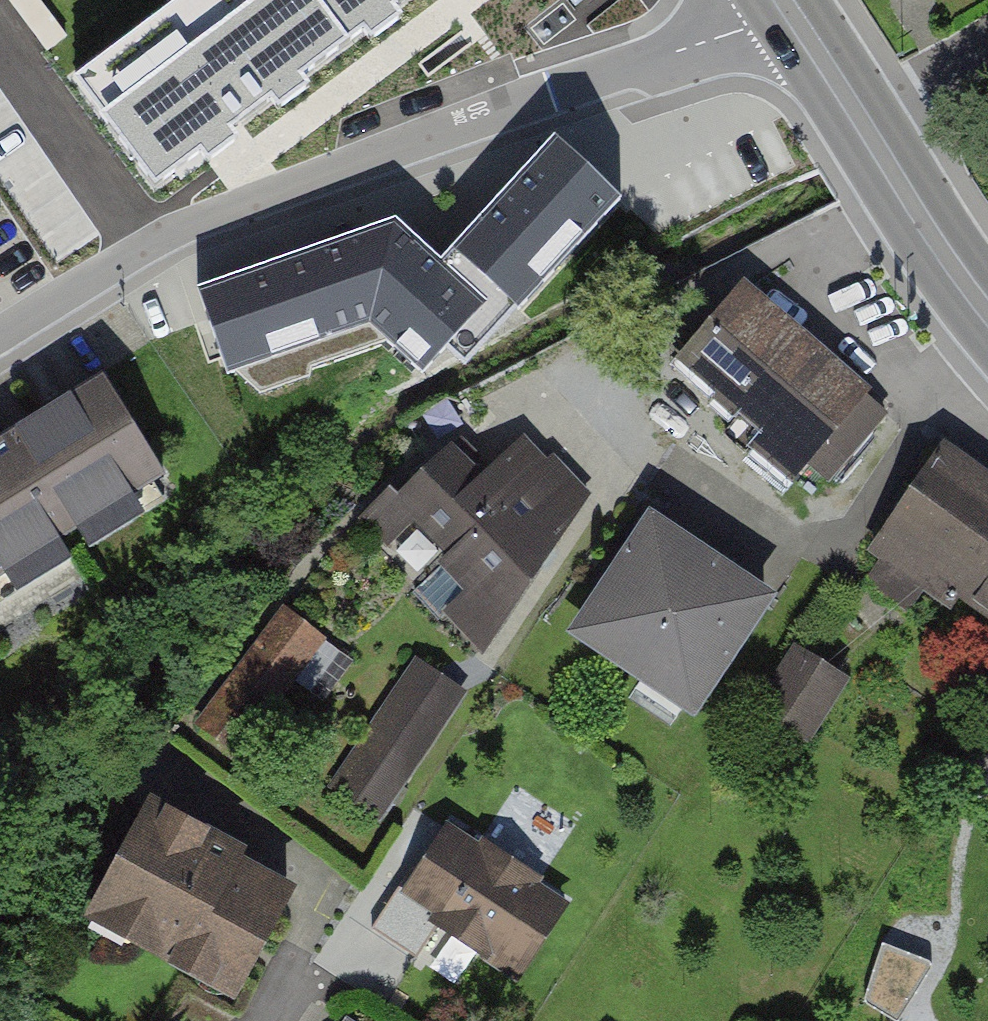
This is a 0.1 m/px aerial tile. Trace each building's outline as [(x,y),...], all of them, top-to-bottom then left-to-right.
[(89,99),(154,185),(199,152),(207,162),(222,150),(238,139),(230,129),(270,99),(277,109),(308,86),(301,76),(363,30),(370,40),(401,16),(394,7),(403,0),(221,0),(89,99)] [(638,182),(556,113),(449,238),(391,196),(205,264),(233,351),(371,300),(468,374),(638,182)] [(884,398),(746,277),(673,361),(810,481),(884,398)] [(0,441),(0,589),(174,487),(110,377),(0,441)] [(358,510),(423,577),(540,446),(485,405),(358,510)] [(937,428),(856,540),(987,633),(987,464),(937,428)] [(423,577),(487,644),(595,486),(540,446),(423,577)] [(786,583),(654,497),(572,622),(705,708),(786,583)] [(267,720),(337,640),(291,601),(222,681),(267,720)] [(825,741),(851,667),(790,646),(764,721),(825,741)] [(467,684),(416,651),(332,780),(383,814),(467,684)] [(140,810),(80,933),(230,1006),(290,883),(140,810)] [(568,903),(446,825),(379,929),(501,1007),(568,903)] [(910,1017),(933,956),(889,940),(866,1001),(910,1017)]
